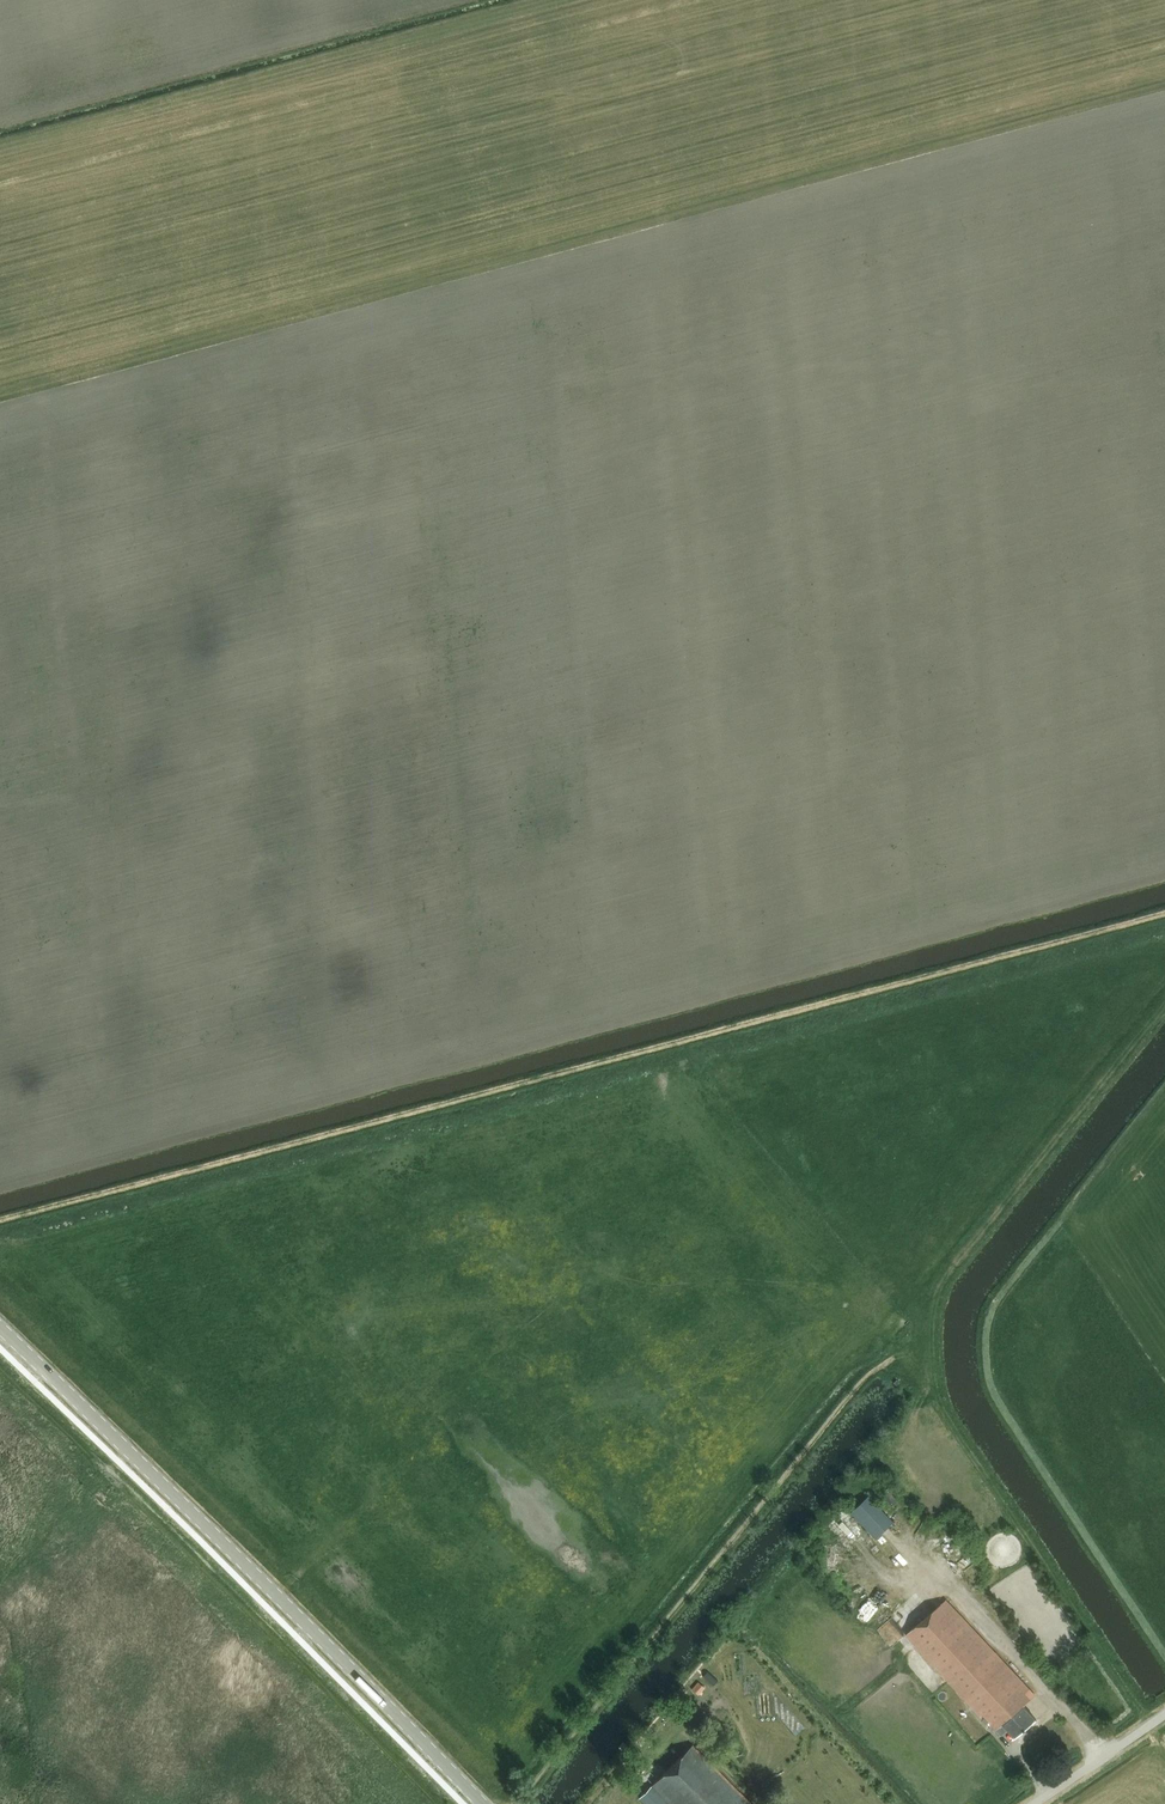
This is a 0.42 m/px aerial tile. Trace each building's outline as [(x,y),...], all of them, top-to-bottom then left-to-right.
[(867,1495),(850,1512),(874,1538),(892,1522),(867,1495)] [(887,1594),(886,1607),(896,1608),(897,1595),(887,1594)] [(906,1636),(936,1668),(937,1667),(982,1716),(985,1714),(1004,1734),(1010,1728),(1018,1737),(1038,1718),(1026,1704),(1033,1698),(1026,1691),(1029,1688),(947,1599),(906,1636)] [(864,1625),(881,1611),(874,1603),(857,1617),(864,1625)] [(1017,1642),(1023,1637),(1017,1630),(1011,1635),(1017,1642)] [(698,1682),(693,1688),(699,1694),(705,1687),(698,1682)] [(692,1744),(639,1796),(647,1803),(670,1803),(671,1803),(751,1803),(692,1744)]
